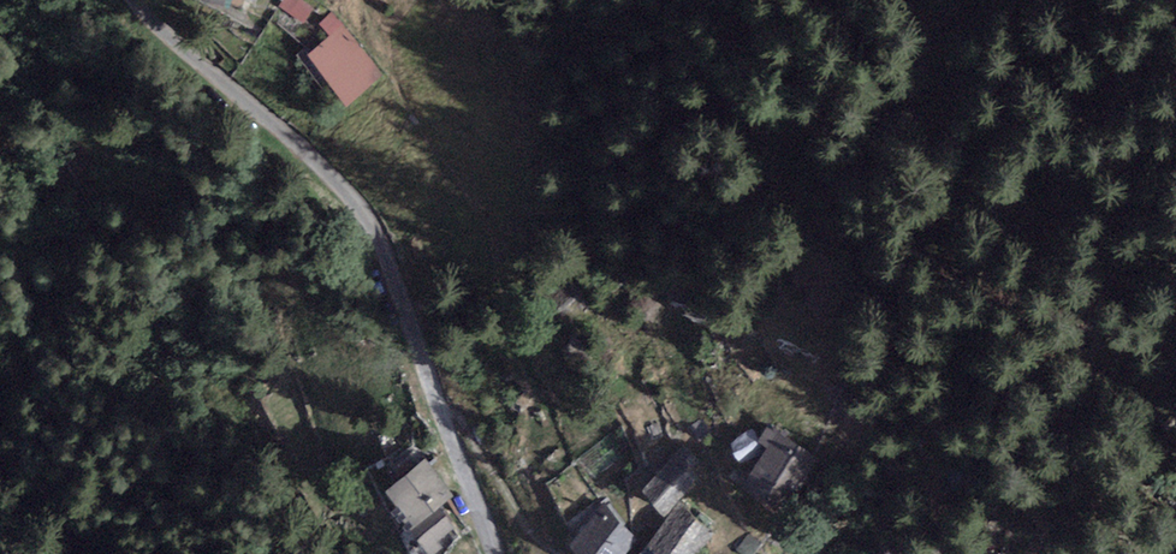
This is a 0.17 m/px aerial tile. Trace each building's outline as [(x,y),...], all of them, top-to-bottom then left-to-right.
[(314,7),(304,0),(285,0),(280,7),(302,24),(314,7)] [(331,36),(307,55),(347,103),(383,75),(333,13),(320,23),(331,36)] [(820,457),(771,420),(758,438),(769,447),(746,477),(783,505),(820,457)] [(699,456),(685,443),(641,491),(663,516),(701,475),(690,466),(699,456)] [(407,533),(441,507),(456,496),(426,459),(385,492),(396,506),(389,512),(407,533)] [(605,501),(564,551),(567,553),(627,553),(644,534),(605,501)] [(678,505),(637,553),(695,553),(712,534),(678,505)] [(407,533),(424,553),(440,553),(447,549),(441,541),(457,527),(441,507),(407,533)] [(763,543),(750,532),(735,550),(740,553),(754,553),(763,543)]
